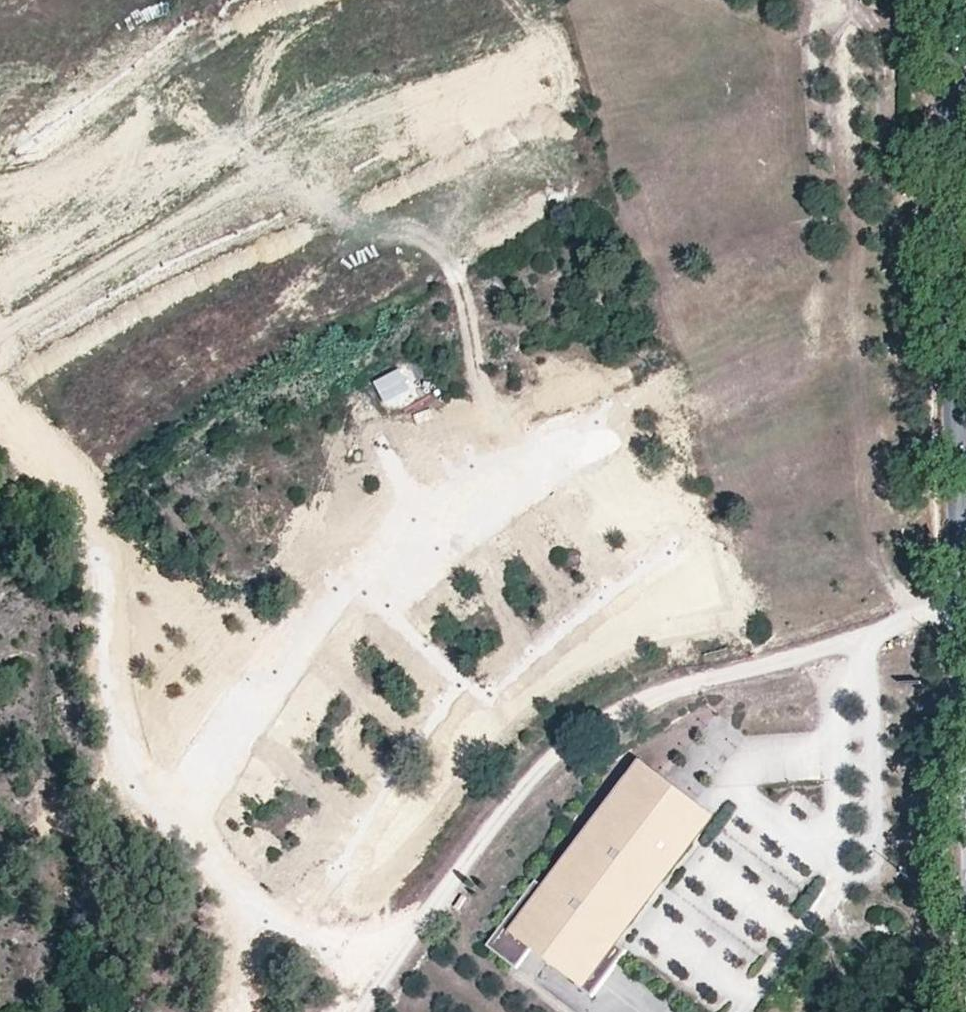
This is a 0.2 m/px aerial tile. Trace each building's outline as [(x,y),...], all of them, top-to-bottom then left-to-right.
[(628,797),(643,808),(650,799),(664,810),(679,822),(673,831),(685,841),(689,843),(705,821),(645,775),(628,797)] [(537,885),(487,949),(516,972),(533,949),(579,985),(575,991),(590,1002),(626,955),(608,941),(615,932),(618,935),(650,894),(646,891),(653,882),(657,885),(689,843),(685,841),(673,831),(679,822),(664,810),(650,799),(643,808),(628,797),(596,838),(600,841),(593,849),(590,847),(558,888),(562,890),(555,899),(537,885)]
